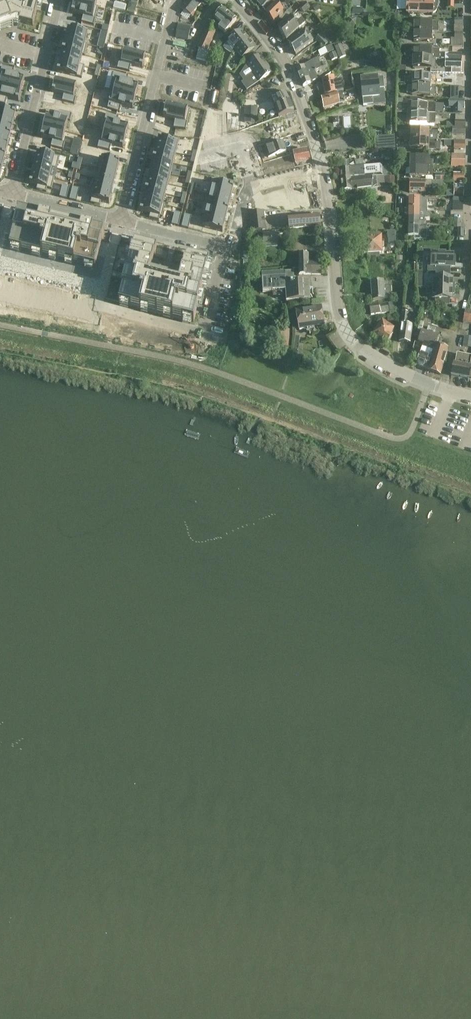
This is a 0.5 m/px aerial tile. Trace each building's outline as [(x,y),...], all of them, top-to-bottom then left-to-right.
[(17,25),(19,26),(20,22),(20,23),(33,27),(39,1),(34,0),(0,0),(0,32),(17,25)] [(75,3),(96,8),(98,0),(75,0),(75,3)] [(165,0),(164,0),(153,0),(150,11),(162,14),(165,0)] [(182,10),(191,16),(203,0),(189,0),(182,10)] [(263,9),(263,10),(263,9),(267,14),(276,7),(275,6),(271,2),(274,0),(255,0),(263,9)] [(419,1),(407,0),(406,13),(433,14),(435,13),(437,10),(437,8),(437,0),(419,0),(419,1)] [(75,3),(72,14),(83,17),(82,23),(90,25),(94,26),(95,19),(93,19),(93,17),(96,8),(75,3)] [(129,3),(127,11),(134,13),(136,5),(129,3)] [(267,14),(267,15),(274,23),(280,18),(283,15),(276,7),(267,14)] [(237,19),(222,8),(214,18),(222,25),(219,29),(225,33),(228,29),(229,29),(237,19)] [(304,27),(297,17),(290,22),(290,21),(278,31),(286,42),(298,32),(304,27)] [(414,31),(435,32),(438,32),(438,29),(432,28),(432,23),(414,22),(414,31)] [(197,48),(199,49),(206,52),(217,27),(208,23),(197,48)] [(178,24),(176,38),(188,41),(191,27),(178,24)] [(68,29),(65,40),(85,45),(85,43),(88,34),(86,34),(68,29)] [(255,48),(241,31),(228,41),(223,47),(228,51),(231,46),(235,50),(232,52),(233,53),(232,54),(233,56),(237,52),(242,58),(255,48)] [(435,36),(435,32),(414,31),(413,41),(432,42),(432,35),(435,36)] [(313,45),(305,33),(288,43),(296,56),(313,45)] [(65,40),(63,51),(81,56),(82,56),(83,50),(85,45),(65,40)] [(346,56),(341,44),(334,47),(339,59),(346,56)] [(331,46),(325,49),(328,54),(334,51),(331,46)] [(208,53),(206,52),(199,49),(196,59),(206,61),(208,53)] [(227,50),(220,49),(216,67),(223,68),(227,50)] [(413,59),(435,59),(439,60),(439,55),(439,50),(413,49),(413,59)] [(63,51),(60,61),(77,66),(80,66),(82,56),(81,56),(63,51)] [(119,62),(117,69),(130,72),(131,66),(142,69),(146,56),(124,51),(121,63),(119,62)] [(338,58),(335,52),(329,55),(331,61),(338,58)] [(248,64),(239,76),(243,82),(241,83),(246,91),(259,82),(263,79),(272,73),(260,55),(248,64)] [(380,67),(379,58),(370,58),(371,68),(380,67)] [(435,69),(435,59),(413,59),(412,68),(435,69)] [(446,60),(445,68),(451,68),(451,73),(461,73),(461,68),(461,61),(449,60),(446,60)] [(60,61),(57,73),(73,77),(77,78),(80,66),(77,66),(60,61)] [(321,70),(317,61),(296,70),(303,86),(314,82),(317,80),(314,73),(321,70)] [(3,75),(0,85),(21,91),(24,79),(13,76),(14,70),(2,67),(1,74),(3,75)] [(117,81),(114,92),(123,94),(135,97),(138,86),(127,83),(128,78),(128,76),(116,73),(115,80),(117,81)] [(412,76),(412,86),(432,86),(433,86),(436,87),(436,77),(430,77),(412,76)] [(382,78),(360,80),(362,100),(363,106),(373,105),(372,98),(379,98),(378,90),(384,89),(383,78),(382,78)] [(53,91),(52,93),(56,94),(64,96),(62,102),(65,103),(74,105),(76,98),(74,98),(75,92),(75,90),(77,86),(70,84),(55,80),(53,91)] [(327,97),(342,94),(344,94),(341,82),(334,84),(333,80),(322,83),(325,97),(327,96),(327,97)] [(6,105),(7,99),(18,102),(21,91),(0,85),(0,87),(0,104),(6,105)] [(412,86),(412,95),(424,96),(429,96),(436,96),(436,87),(433,86),(432,86),(412,86)] [(450,87),(450,101),(458,101),(459,87),(450,87)] [(109,102),(108,109),(120,112),(120,111),(121,105),(133,108),(135,97),(123,94),(114,92),(112,103),(109,102)] [(211,92),(208,105),(216,107),(219,94),(211,92)] [(290,101),(285,93),(272,98),(279,116),(294,111),(290,101)] [(327,96),(325,97),(323,97),(323,98),(321,99),(323,109),(338,106),(339,108),(343,108),(342,105),(344,105),(342,94),(327,97),(327,96)] [(408,103),(407,113),(411,113),(431,114),(435,114),(436,104),(428,103),(428,104),(411,103),(408,103)] [(165,112),(163,117),(168,118),(175,120),(173,126),(183,128),(186,129),(187,122),(185,122),(188,110),(187,110),(167,105),(165,112)] [(257,108),(245,108),(244,123),(257,123),(257,108)] [(13,125),(16,114),(0,110),(0,122),(13,125)] [(232,111),(229,130),(238,131),(241,112),(232,111)] [(47,116),(44,127),(57,131),(65,132),(68,122),(70,122),(72,115),(62,113),(60,112),(58,119),(50,117),(47,116)] [(107,121),(105,132),(125,137),(126,134),(128,126),(118,123),(117,123),(119,116),(106,113),(105,120),(107,121)] [(407,113),(407,122),(411,122),(427,123),(429,123),(429,119),(435,119),(435,114),(431,114),(411,113),(407,113)] [(10,135),(13,125),(0,122),(0,133),(10,135)] [(44,127),(41,139),(45,140),(52,142),(51,148),(63,151),(65,144),(62,143),(65,132),(57,131),(44,127)] [(410,140),(438,141),(438,131),(429,131),(410,130),(410,140)] [(99,142),(98,149),(110,152),(111,145),(123,148),(125,137),(105,132),(102,143),(99,142)] [(8,146),(10,135),(0,133),(0,144),(8,146)] [(395,136),(382,137),(383,149),(395,149),(395,136)] [(159,137),(156,148),(170,152),(176,153),(178,142),(173,140),(159,137)] [(438,141),(410,140),(410,150),(436,150),(436,141),(438,141)] [(286,151),(283,141),(264,147),(268,157),(286,151)] [(156,148),(153,159),(167,162),(173,164),(176,153),(170,152),(156,148)] [(310,160),(307,150),(293,154),(296,164),(310,160)] [(394,161),(393,151),(381,152),(382,162),(394,161)] [(38,153),(35,164),(52,168),(54,160),(55,158),(41,154),(38,153)] [(465,157),(452,157),(451,167),(464,168),(465,157)] [(410,158),(409,167),(433,168),(433,158),(410,158)] [(102,159),(99,170),(116,174),(119,163),(102,159)] [(153,161),(151,169),(157,171),(165,173),(170,174),(173,164),(167,162),(153,159),(153,161)] [(35,164),(32,174),(49,178),(52,168),(35,164)] [(383,177),(382,166),(340,170),(342,191),(385,187),(385,184),(380,185),(379,177),(383,177)] [(433,177),(433,168),(409,167),(409,177),(433,177)] [(151,169),(148,180),(155,181),(162,183),(168,185),(170,174),(165,173),(157,171),(151,169)] [(99,170),(97,179),(114,184),(116,174),(99,170)] [(32,174),(30,185),(38,187),(37,190),(43,192),(46,193),(49,178),(32,174)] [(391,176),(384,176),(385,184),(385,187),(395,186),(394,176),(391,176)] [(97,179),(94,189),(111,194),(114,184),(97,179)] [(148,180),(145,190),(152,192),(159,194),(165,195),(168,185),(162,183),(155,181),(148,180)] [(409,181),(409,193),(425,193),(425,188),(441,188),(443,188),(443,182),(441,182),(433,182),(425,182),(409,181)] [(214,184),(211,195),(231,200),(233,189),(214,184)] [(63,186),(60,198),(62,198),(67,199),(69,188),(65,187),(63,186)] [(72,188),(69,200),(76,202),(79,190),(72,188)] [(94,189),(91,204),(94,205),(94,204),(100,206),(100,203),(101,203),(101,202),(109,204),(111,194),(94,189)] [(144,194),(143,201),(156,204),(163,206),(165,195),(159,194),(152,192),(145,190),(144,194)] [(211,195),(208,206),(228,211),(231,200),(211,195)] [(409,199),(408,217),(430,218),(430,213),(427,213),(427,199),(419,199),(409,199)] [(143,201),(140,212),(160,217),(162,209),(163,206),(156,204),(143,201)] [(208,206),(206,216),(225,221),(228,211),(208,206)] [(259,211),(249,212),(252,231),(262,230),(266,230),(264,211),(259,211)] [(19,212),(9,250),(42,258),(95,271),(104,233),(56,222),(19,212)] [(172,225),(179,227),(182,215),(175,213),(172,225)] [(320,227),(319,215),(288,219),(289,230),(320,227)] [(189,229),(192,217),(185,216),(182,228),(189,229)] [(206,216),(203,228),(223,233),(225,221),(206,216)] [(408,217),(408,227),(426,227),(427,227),(427,223),(430,223),(430,218),(408,217)] [(408,227),(408,236),(414,236),(414,240),(426,240),(426,227),(408,227)] [(278,248),(277,235),(263,235),(263,238),(255,239),(255,246),(263,246),(264,249),(278,248)] [(381,241),(381,235),(363,236),(364,254),(382,253),(382,247),(384,246),(384,241),(381,241)] [(134,241),(118,305),(193,324),(209,259),(187,254),(180,282),(150,274),(157,246),(134,241)] [(436,267),(436,272),(450,273),(450,267),(455,267),(455,266),(453,266),(453,262),(455,262),(455,256),(453,256),(453,254),(431,254),(431,266),(436,267)] [(308,264),(308,256),(298,256),(299,276),(324,275),(323,264),(308,264)] [(283,291),(282,272),(261,274),(262,293),(283,291)] [(293,272),(282,272),(283,291),(285,291),(286,302),(310,300),(310,294),(309,282),(301,283),(301,280),(294,280),(293,272)] [(450,278),(450,273),(436,272),(436,278),(433,278),(433,288),(454,289),(454,284),(452,284),(452,279),(453,279),(453,278),(450,278)] [(384,288),(383,283),(370,284),(372,303),(384,302),(384,300),(397,299),(396,294),(391,294),(390,287),(384,288)] [(433,288),(433,299),(435,299),(435,305),(449,305),(449,299),(452,299),(452,296),(452,294),(454,294),(454,289),(433,288)] [(394,311),(392,303),(387,304),(377,306),(377,305),(369,306),(371,315),(389,312),(390,317),(395,317),(394,311)] [(311,309),(296,312),(299,328),(299,330),(319,327),(324,326),(324,323),(322,314),(322,313),(321,307),(311,309)] [(465,311),(463,323),(470,324),(470,312),(465,311)] [(393,332),(381,323),(373,335),(387,345),(392,337),(390,336),(393,332)] [(412,328),(401,326),(399,343),(410,344),(412,328)] [(290,330),(277,329),(275,346),(288,347),(290,330)] [(439,337),(415,330),(414,337),(420,339),(416,350),(421,352),(416,365),(428,370),(428,371),(440,375),(447,351),(440,349),(441,342),(438,341),(439,337)] [(462,347),(470,348),(470,338),(464,337),(462,347)] [(457,355),(453,376),(451,375),(451,376),(470,380),(470,368),(470,360),(470,358),(457,355)]
